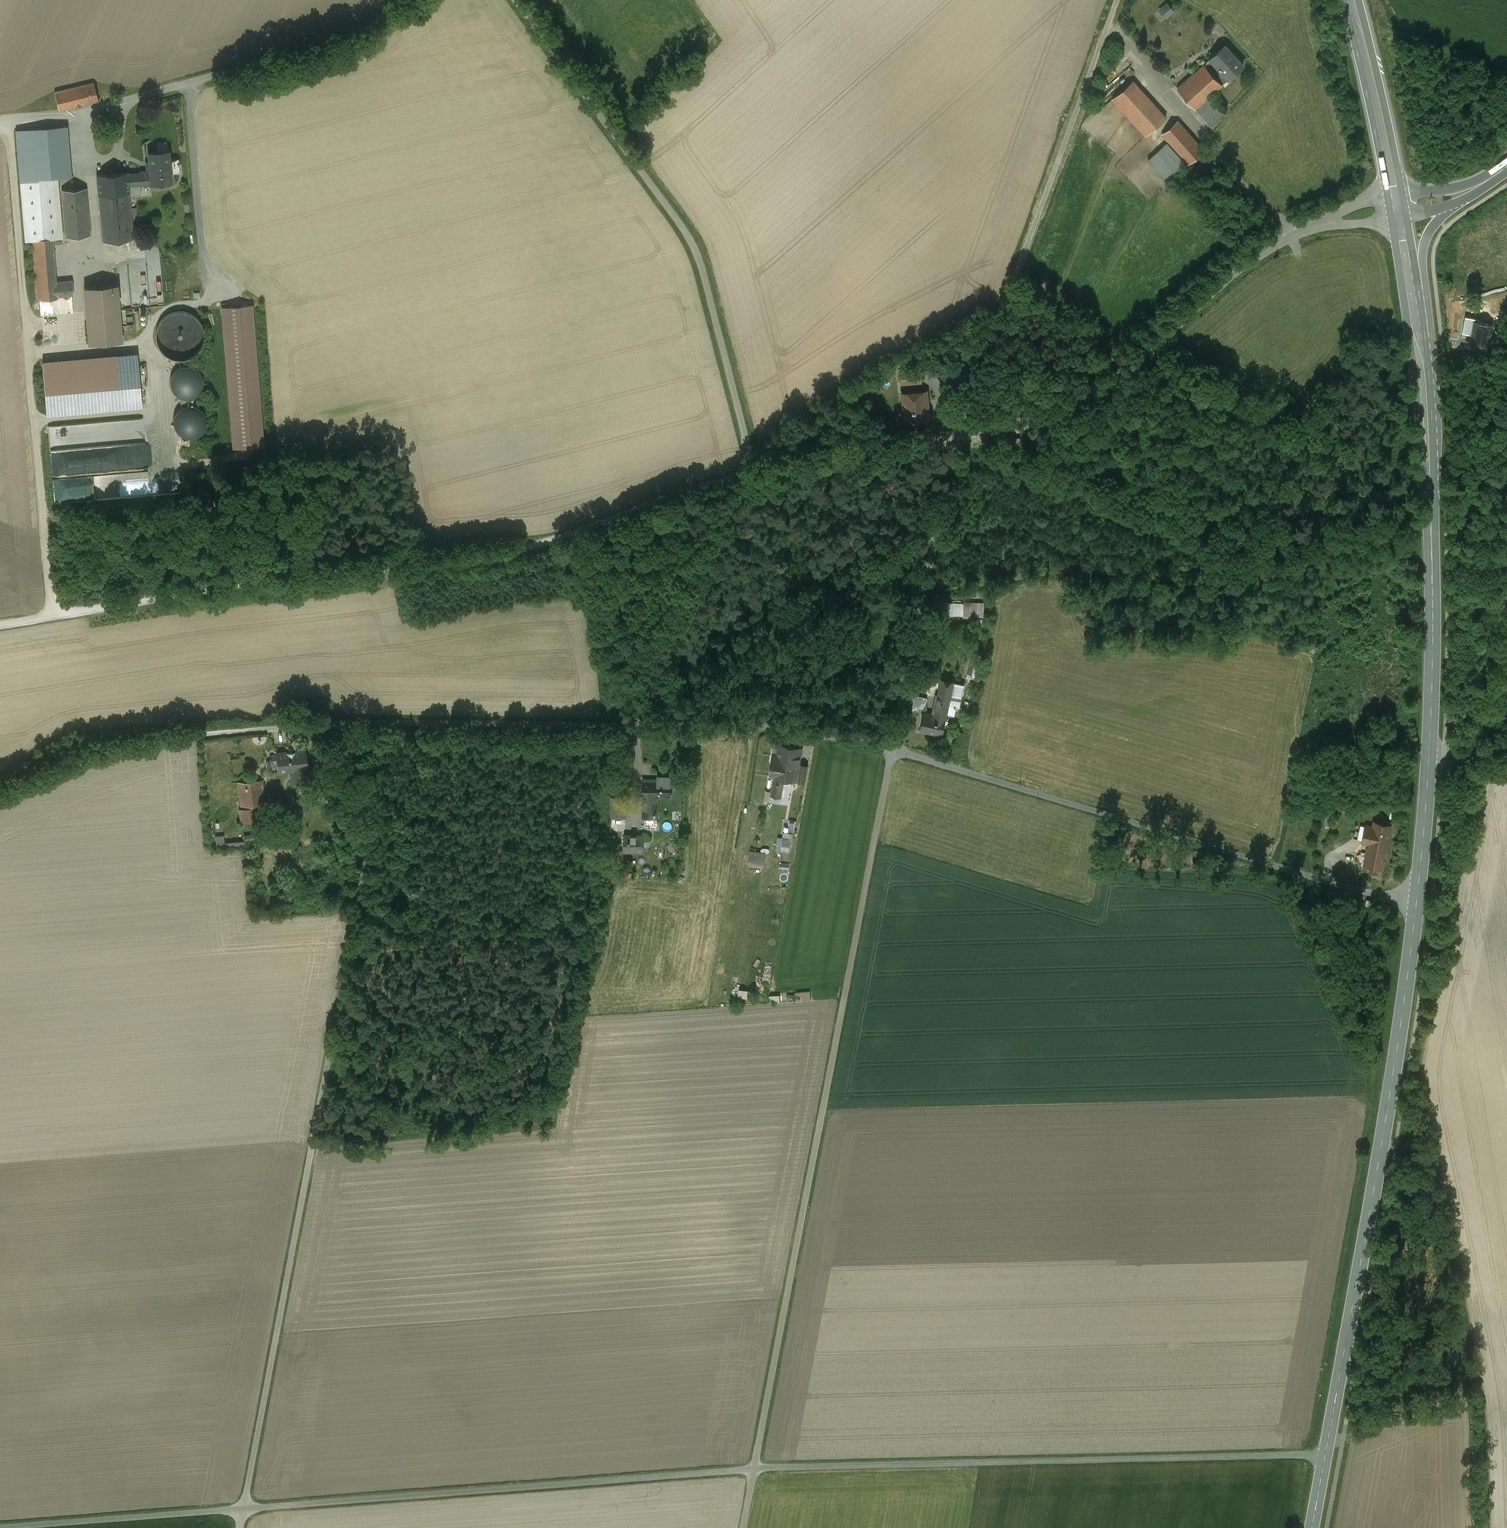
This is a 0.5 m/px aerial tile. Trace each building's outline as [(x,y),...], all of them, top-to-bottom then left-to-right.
[(1158,9),(1166,18),(1175,10),(1167,1),(1158,9)] [(1210,58),(1210,59),(1228,79),(1229,78),(1236,72),(1243,66),(1225,45),(1210,58)] [(1203,65),(1204,65),(1222,84),(1228,79),(1210,59),(1203,65)] [(1203,65),(1177,89),(1195,108),(1209,96),(1222,84),(1204,65),(1203,65)] [(1166,118),(1132,81),(1113,99),(1146,136),(1166,118)] [(94,82),(54,92),(59,110),(98,101),(94,82)] [(1225,114),(1209,96),(1195,108),(1211,127),(1225,114)] [(1201,151),(1176,122),(1162,135),(1187,163),(1201,151)] [(27,239),(33,238),(53,236),(63,236),(58,175),(70,173),(66,125),(17,129),(27,239)] [(1188,165),(1167,142),(1154,154),(1148,160),(1168,183),(1188,165)] [(148,172),(129,174),(130,186),(172,182),(169,150),(148,152),(149,162),(150,172),(148,172)] [(129,172),(100,174),(105,239),(134,237),(130,186),(129,174),(129,172)] [(88,187),(65,189),(69,235),(92,233),(88,187)] [(53,236),(33,238),(39,299),(41,299),(73,296),(75,296),(73,279),(57,280),(53,236)] [(182,236),(160,237),(161,245),(182,244),(182,236)] [(124,307),(150,305),(147,260),(128,262),(128,266),(117,267),(118,282),(122,282),(124,307)] [(1449,279),(1463,279),(1463,267),(1449,267),(1449,279)] [(118,284),(86,286),(90,343),(122,341),(118,284)] [(73,296),(41,299),(42,313),(74,310),(73,296)] [(253,304),(221,307),(233,448),(264,446),(253,304)] [(160,313),(162,352),(181,351),(181,357),(201,356),(199,311),(160,313)] [(1475,319),(1466,317),(1463,333),(1472,335),(1470,342),(1488,345),(1492,325),(1475,322),(1475,319)] [(138,362),(43,370),(46,413),(141,405),(138,362)] [(177,362),(169,387),(195,396),(204,371),(177,362)] [(920,369),(901,370),(902,383),(921,382),(920,369)] [(926,391),(903,393),(906,421),(929,419),(926,391)] [(180,397),(181,407),(193,405),(193,397),(180,397)] [(89,469),(148,466),(146,441),(89,445),(90,462),(89,462),(89,469)] [(82,483),(63,484),(64,497),(82,496),(82,483)] [(983,604),(938,603),(937,614),(983,616),(983,604)] [(978,663),(970,661),(967,677),(975,679),(978,663)] [(935,714),(945,716),(947,705),(960,707),(964,684),(942,679),(939,695),(938,695),(935,709),(936,709),(935,714)] [(945,716),(935,714),(924,712),(920,730),(930,732),(943,734),(946,717),(945,716)] [(799,776),(801,764),(799,764),(801,748),(780,744),(776,765),(772,764),(770,776),(774,776),(774,775),(784,777),(785,773),(799,776)] [(276,753),(276,754),(278,770),(278,771),(292,770),(293,783),(307,781),(306,775),(307,774),(304,749),(276,753)] [(271,770),(278,770),(276,754),(270,754),(271,759),(270,759),(270,760),(271,770)] [(801,764),(799,776),(798,781),(805,783),(808,765),(801,764)] [(643,779),(643,814),(645,814),(644,819),(657,819),(658,796),(671,796),(671,775),(661,775),(661,779),(643,779)] [(774,775),(774,776),(770,795),(781,797),(784,777),(774,775)] [(264,803),(261,780),(238,783),(240,806),(264,803)] [(625,817),(626,797),(612,797),(612,817),(625,817)] [(251,811),(240,813),(241,821),(252,820),(251,811)] [(1369,848),(1378,849),(1384,851),(1390,825),(1374,822),(1373,827),(1366,826),(1362,841),(1370,843),(1369,848)] [(783,836),(778,835),(776,849),(790,851),(792,832),(784,830),(783,836)] [(643,836),(625,835),(624,851),(643,851),(643,836)] [(763,867),(766,851),(751,848),(747,864),(763,867)] [(1385,851),(1384,851),(1378,849),(1377,854),(1369,852),(1365,872),(1371,873),(1373,866),(1382,868),(1385,851)] [(811,989),(796,990),(796,1000),(811,1000),(811,989)] [(780,993),(770,993),(770,1001),(780,1001),(780,993)]
